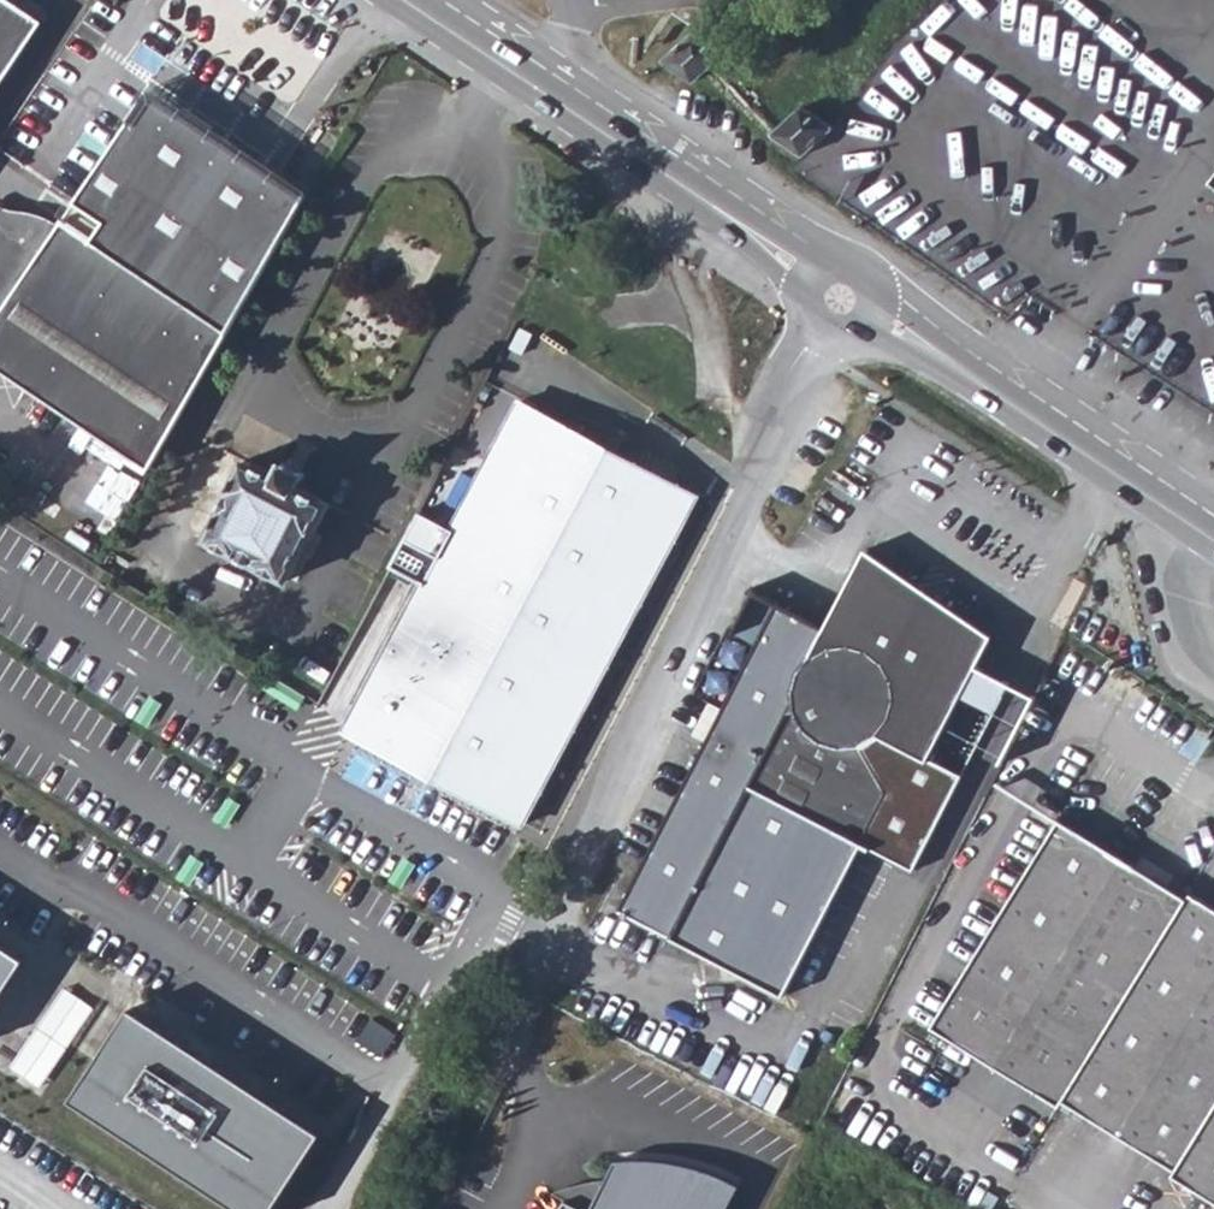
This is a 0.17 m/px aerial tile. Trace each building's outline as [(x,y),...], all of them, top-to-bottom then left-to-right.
[(49,13),(29,0),(0,0),(0,85),(49,13)] [(709,18),(691,34),(705,44),(721,28),(709,18)] [(722,54),(705,44),(691,34),(661,62),(693,84),(725,57),(722,54)] [(0,322),(0,376),(150,477),(201,389),(305,195),(155,99),(64,237),(5,326),(0,322)] [(769,138),(801,158),(832,129),(823,123),(808,113),(799,108),(769,138)] [(5,326),(64,237),(63,237),(60,234),(53,230),(47,228),(44,227),(41,227),(33,228),(27,229),(22,230),(16,230),(7,229),(0,228),(0,322),(5,326)] [(704,511),(517,413),(340,736),(525,840),(704,511)] [(231,500),(208,544),(283,583),(288,575),(294,578),(303,560),(309,564),(319,544),(312,542),(330,509),(299,492),(306,473),(302,472),(314,446),(302,439),(289,465),(283,462),(272,479),(243,464),(225,497),(231,500)] [(779,998),(862,845),(911,871),(959,778),(924,760),(990,635),(863,553),(823,631),(782,607),(616,908),(779,998)] [(1059,1098),(1184,896),(1134,865),(1138,859),(1110,844),(1107,849),(1053,816),(925,1022),(1055,1102),(1059,1098)] [(1059,1098),(1171,1172),(1213,1104),(1213,908),(1187,891),(1184,896),(1059,1098)] [(22,956),(0,940),(0,995),(22,956)] [(94,1002),(63,983),(8,1065),(42,1084),(94,1002)] [(77,1096),(249,1208),(279,1208),(328,1133),(137,1004),(77,1096)] [(1171,1172),(1170,1174),(1213,1202),(1213,1104),(1171,1172)] [(738,1184),(699,1170),(654,1162),(615,1159),(591,1208),(725,1208),(738,1184)]
